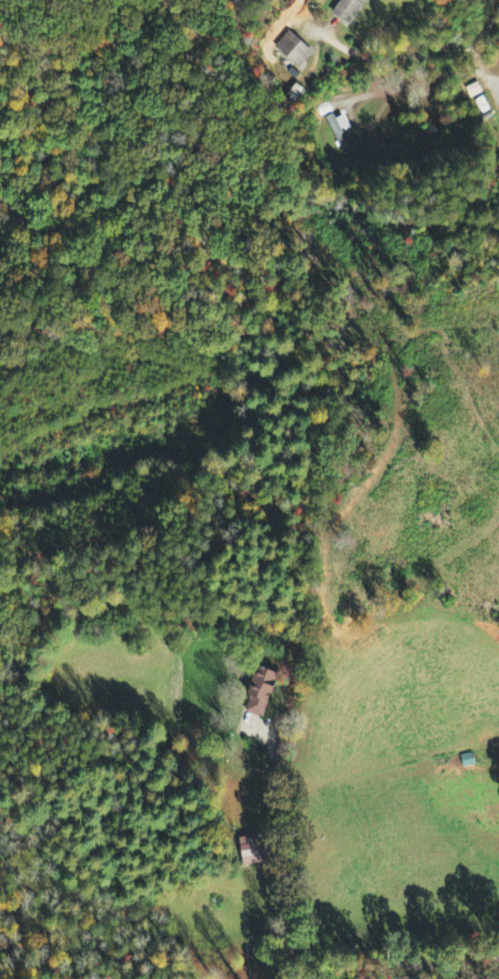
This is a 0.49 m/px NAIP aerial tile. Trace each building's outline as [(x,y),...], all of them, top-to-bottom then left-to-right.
[(370,0),(344,0),(334,15),(353,27),(370,0)] [(300,70),(316,53),(291,31),(276,48),(300,70)] [(246,712),(266,719),(282,674),(262,667),(246,712)] [(243,839),(247,866),(265,863),(261,836),(243,839)]
